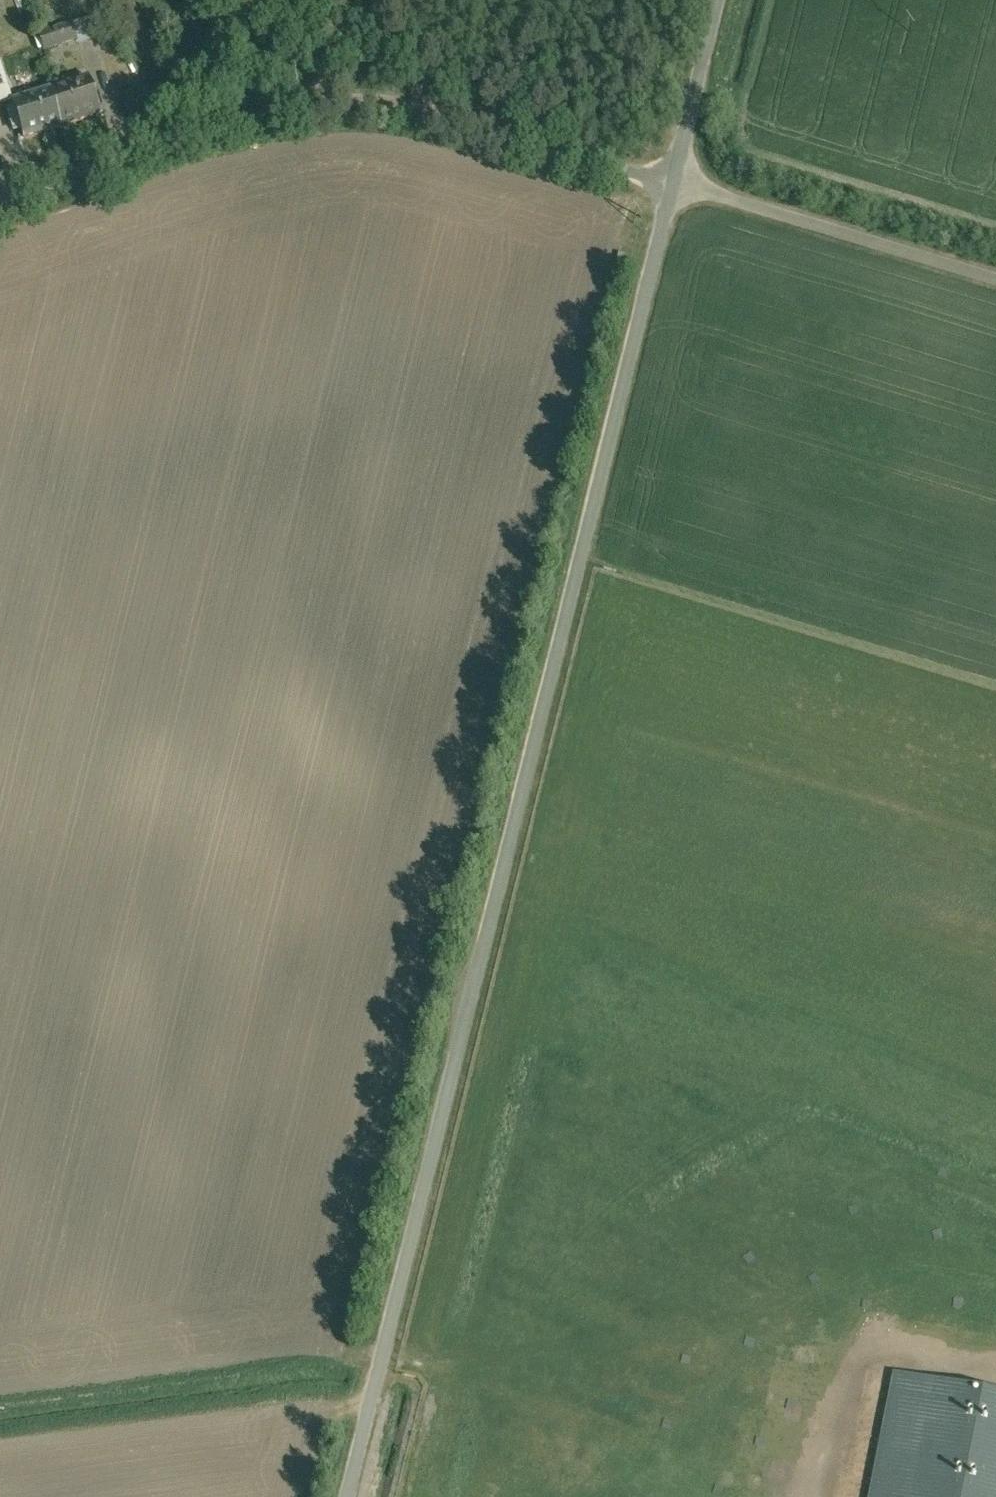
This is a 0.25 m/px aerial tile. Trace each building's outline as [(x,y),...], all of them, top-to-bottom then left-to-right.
[(38,40),(45,64),(83,54),(76,29),(38,40)] [(12,107),(24,144),(101,119),(90,82),(12,107)] [(905,1373),(881,1496),(995,1496),(995,1391),(905,1373)]
